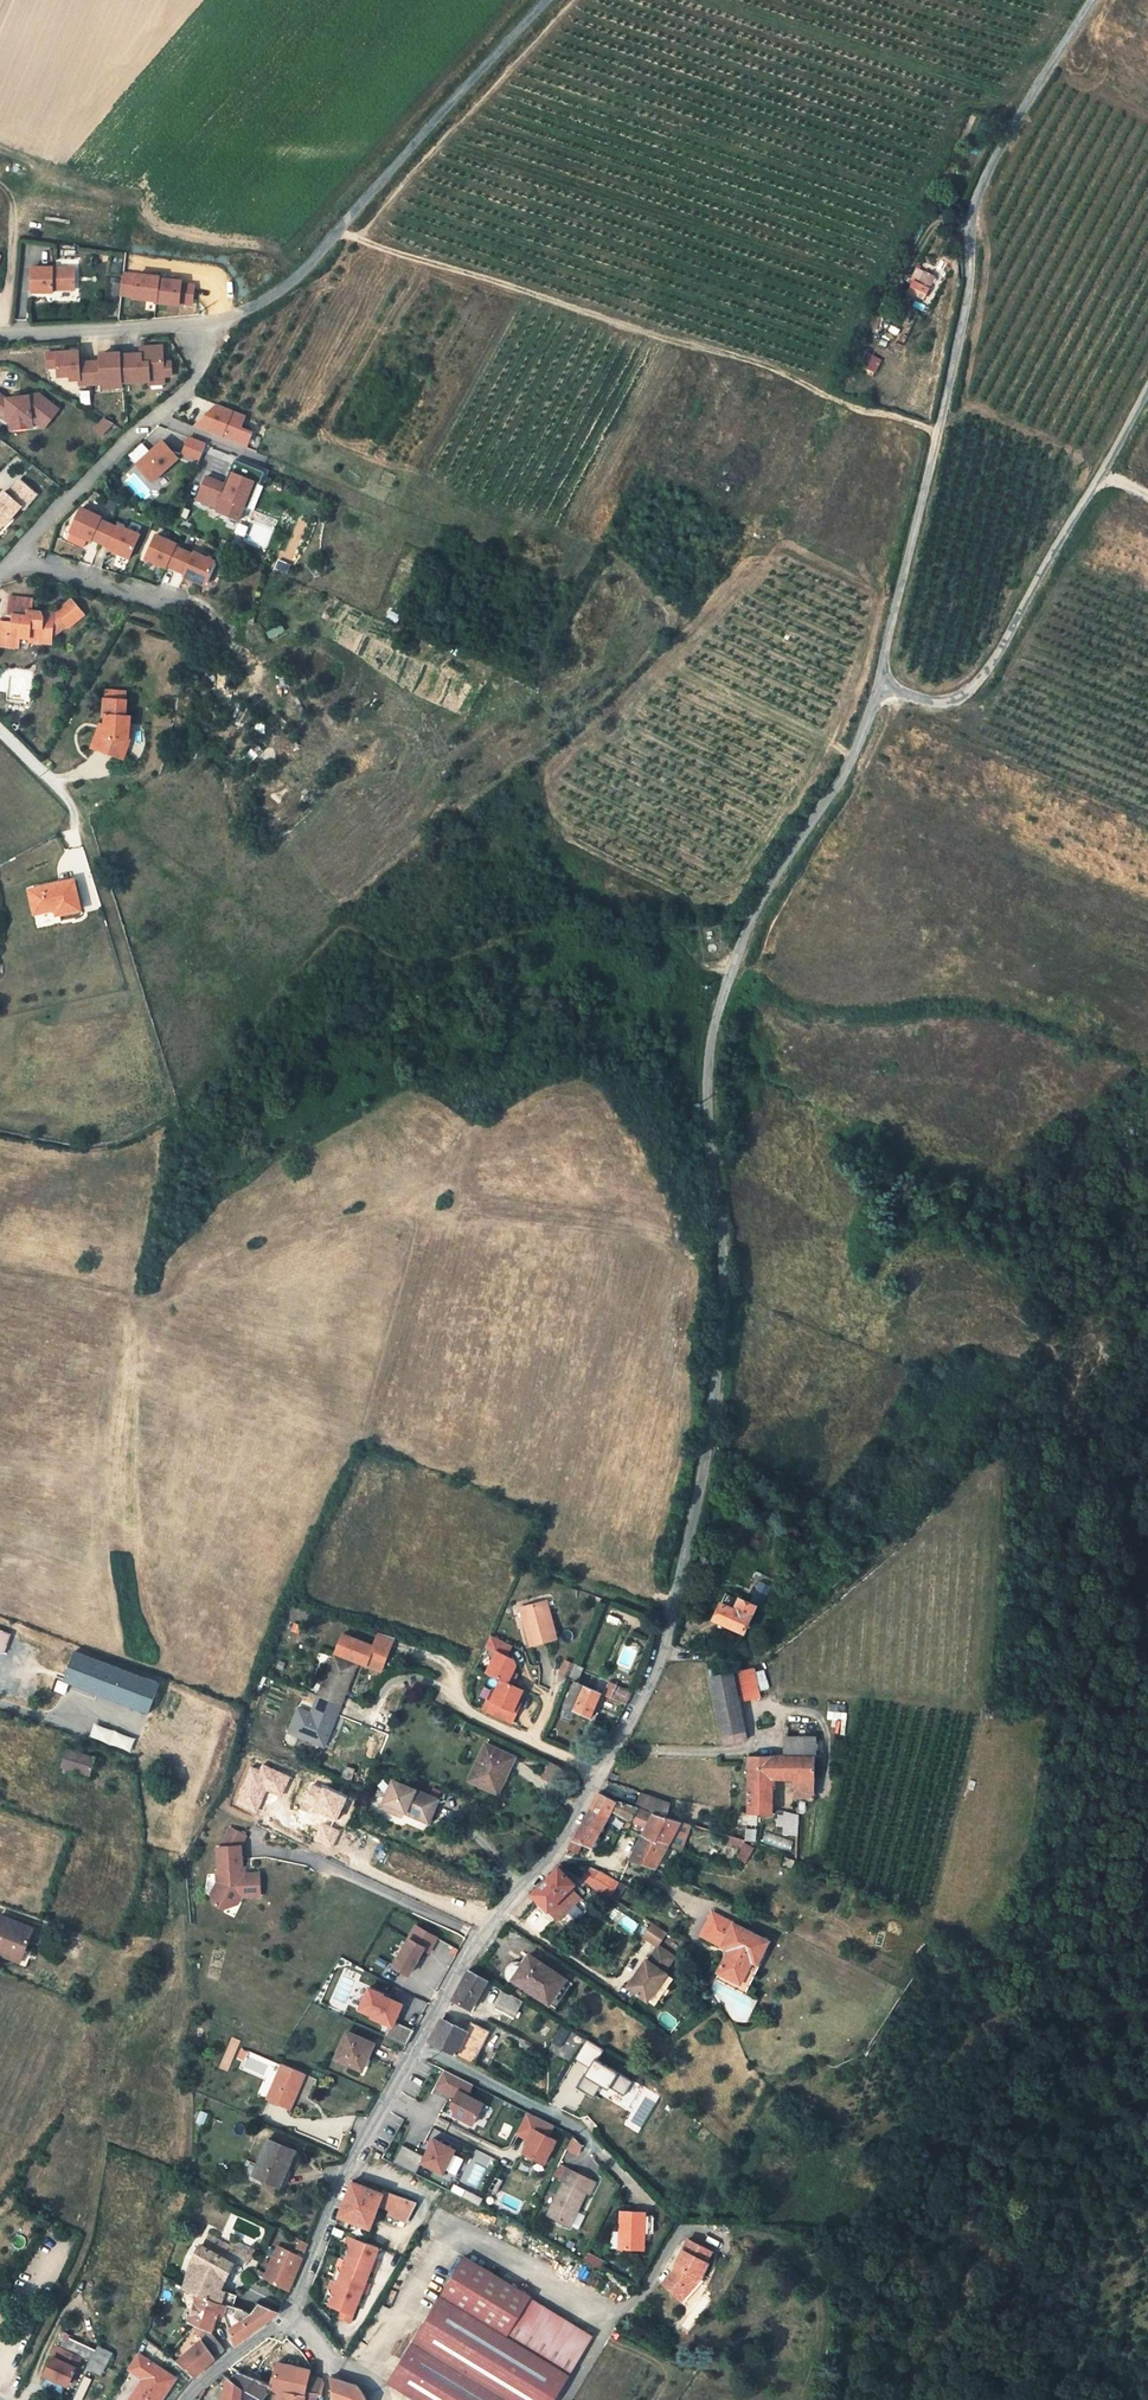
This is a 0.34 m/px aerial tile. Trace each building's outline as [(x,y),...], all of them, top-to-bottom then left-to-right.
[(520,193),(508,203),(517,215),(530,205),(520,193)] [(75,265),(32,266),(32,291),(53,291),(53,287),(75,287),(75,265)] [(910,279),(913,280),(918,283),(924,271),(916,267),(910,279)] [(924,271),(918,283),(913,280),(908,291),(921,297),(931,275),(924,271)] [(180,281),(158,279),(158,277),(125,274),(122,297),(154,300),(154,303),(178,306),(178,303),(192,304),(194,284),(180,283),(180,281)] [(121,353),(120,353),(122,383),(123,383),(123,381),(149,379),(149,374),(171,373),(170,359),(162,359),(162,344),(146,345),(147,352),(140,352),(121,354),(121,353)] [(78,351),(46,353),(47,368),(57,367),(58,377),(70,376),(70,381),(80,380),(80,385),(89,385),(88,363),(79,363),(78,351)] [(101,362),(88,363),(89,385),(101,384),(122,383),(120,353),(100,355),(101,362)] [(19,391),(11,392),(12,394),(11,394),(12,399),(20,398),(20,395),(19,391)] [(10,422),(32,418),(45,428),(59,409),(39,393),(28,395),(28,396),(20,398),(12,399),(5,400),(0,396),(0,415),(10,422)] [(211,401),(206,407),(238,421),(241,413),(211,401)] [(206,407),(190,424),(241,445),(247,431),(236,426),(238,421),(206,407)] [(32,418),(10,422),(11,430),(33,426),(32,418)] [(102,435),(115,423),(107,418),(96,429),(102,435)] [(205,444),(188,438),(182,455),(199,461),(205,444)] [(162,441),(136,465),(152,482),(178,458),(162,441)] [(207,473),(198,496),(216,503),(215,506),(235,514),(250,476),(255,478),(260,466),(233,455),(226,474),(231,476),(228,482),(207,473)] [(21,480),(8,495),(5,492),(0,497),(0,528),(4,523),(5,524),(21,507),(23,509),(36,494),(21,480)] [(101,515),(81,506),(70,529),(90,538),(91,536),(100,540),(109,521),(100,517),(101,515)] [(118,525),(109,521),(100,540),(109,544),(108,546),(128,555),(139,531),(119,522),(118,525)] [(176,542),(156,533),(145,556),(165,565),(166,563),(175,567),(184,548),(175,544),(176,542)] [(193,552),(184,548),(175,567),(184,571),(183,573),(203,582),(214,559),(194,550),(193,552)] [(7,617),(11,617),(11,625),(6,625),(0,625),(0,639),(6,639),(6,648),(18,649),(18,644),(18,640),(28,640),(28,644),(41,645),(41,641),(51,641),(52,621),(43,620),(40,615),(31,614),(31,602),(8,600),(7,617)] [(81,613),(70,601),(55,614),(67,628),(76,621),(74,619),(81,613)] [(54,615),(40,615),(43,620),(52,621),(51,641),(67,628),(55,614),(54,615)] [(106,700),(124,702),(125,693),(106,692),(106,700)] [(127,702),(124,702),(106,700),(103,700),(102,715),(106,715),(105,725),(104,729),(96,732),(93,743),(91,748),(122,758),(128,739),(131,718),(125,717),(127,702)] [(96,732),(104,729),(105,725),(99,724),(96,732)] [(59,915),(80,910),(73,878),(28,889),(33,912),(53,907),(52,905),(57,904),(59,915)] [(956,934),(948,930),(944,938),(951,941),(956,934)] [(367,942),(365,940),(355,950),(358,955),(369,946),(367,942)] [(726,1460),(733,1464),(736,1457),(719,1447),(716,1460),(721,1462),(726,1460)] [(853,1536),(872,1547),(877,1538),(857,1527),(853,1536)] [(743,1593),(739,1601),(755,1608),(759,1600),(743,1593)] [(743,1633),(755,1608),(739,1601),(727,1595),(715,1620),(743,1633)] [(525,1622),(529,1638),(556,1632),(546,1597),(526,1602),(531,1621),(525,1622)] [(12,1634),(0,1630),(0,1652),(4,1654),(12,1634)] [(343,1634),(335,1653),(381,1671),(394,1638),(379,1632),(373,1646),(343,1634)] [(511,1645),(490,1635),(485,1645),(496,1650),(487,1671),(497,1679),(488,1700),(484,1698),(480,1709),(509,1723),(514,1712),(510,1710),(511,1707),(519,1689),(513,1686),(508,1684),(512,1675),(516,1665),(514,1659),(507,1656),(511,1645)] [(158,1683),(75,1653),(64,1682),(147,1712),(158,1683)] [(343,1697),(357,1664),(334,1655),(324,1681),(327,1682),(324,1690),(321,1689),(318,1697),(321,1699),(336,1704),(340,1696),(343,1697)] [(563,1663),(560,1673),(578,1678),(581,1668),(563,1663)] [(750,1666),(732,1671),(739,1700),(757,1695),(750,1666)] [(28,1669),(24,1689),(41,1692),(45,1673),(28,1669)] [(722,1735),(746,1729),(739,1700),(732,1671),(709,1677),(722,1735)] [(517,1677),(512,1675),(508,1684),(513,1686),(517,1677)] [(68,1684),(58,1681),(54,1691),(64,1694),(68,1684)] [(610,1681),(605,1694),(613,1697),(618,1684),(610,1681)] [(602,1692),(575,1682),(566,1706),(592,1717),(602,1692)] [(629,1703),(635,1691),(618,1684),(613,1697),(629,1703)] [(314,1707),(302,1737),(324,1746),(334,1721),(331,1720),(334,1712),(337,1714),(340,1706),(336,1704),(321,1699),(318,1708),(314,1707)] [(129,1751),(134,1739),(95,1725),(90,1737),(129,1751)] [(724,1746),(748,1741),(746,1729),(722,1735),(723,1744),(724,1746)] [(795,1780),(794,1799),(798,1799),(812,1800),(813,1786),(813,1768),(814,1756),(802,1756),(802,1738),(785,1738),(784,1758),(783,1757),(783,1780),(795,1780)] [(817,1738),(802,1738),(802,1756),(814,1756),(817,1738)] [(483,1746),(466,1780),(488,1792),(496,1775),(502,1778),(511,1760),(483,1746)] [(90,1775),(95,1758),(88,1756),(90,1749),(83,1747),(81,1754),(67,1749),(62,1766),(90,1775)] [(749,1757),(748,1816),(771,1816),(771,1779),(771,1757),(751,1757),(749,1757)] [(783,1780),(783,1757),(771,1757),(771,1779),(783,1780)] [(559,1769),(543,1762),(539,1772),(556,1780),(559,1769)] [(262,1766),(260,1772),(250,1768),(235,1804),(256,1813),(266,1789),(281,1795),(289,1777),(262,1766)] [(427,1822),(435,1802),(391,1783),(380,1808),(399,1816),(402,1811),(427,1822)] [(338,1818),(345,1798),(314,1786),(306,1806),(338,1818)] [(607,1817),(609,1812),(632,1821),(638,1810),(618,1801),(598,1792),(589,1808),(607,1817)] [(670,1804),(653,1798),(647,1813),(665,1818),(670,1804)] [(580,1845),(591,1849),(603,1825),(607,1817),(589,1808),(572,1841),(580,1845)] [(647,1813),(638,1810),(632,1821),(646,1827),(641,1837),(668,1846),(682,1850),(692,1825),(665,1818),(647,1813)] [(339,1832),(322,1824),(315,1840),(332,1848),(339,1832)] [(245,1836),(229,1828),(220,1847),(216,1847),(218,1872),(218,1884),(212,1897),(214,1904),(223,1909),(228,1899),(237,1904),(242,1893),(246,1895),(260,1895),(259,1873),(246,1873),(239,1873),(239,1869),(242,1866),(240,1846),(245,1836)] [(668,1846),(641,1837),(627,1864),(655,1872),(668,1846)] [(567,1849),(577,1854),(580,1845),(572,1841),(567,1849)] [(559,1865),(530,1892),(554,1915),(559,1917),(580,1897),(571,1889),(581,1878),(559,1865)] [(581,1878),(611,1898),(618,1884),(589,1867),(581,1878)] [(14,1961),(13,1963),(25,1968),(32,1952),(25,1949),(33,1928),(0,1915),(0,1955),(14,1961)] [(742,1984),(751,1965),(757,1967),(768,1945),(714,1919),(703,1941),(727,1953),(717,1973),(721,1974),(742,1984)] [(667,1933),(650,1923),(640,1937),(657,1947),(667,1933)] [(394,1966),(408,1975),(420,1953),(431,1935),(416,1926),(394,1966)] [(456,1957),(459,1951),(453,1947),(450,1954),(456,1957)] [(652,1965),(649,1963),(631,1992),(650,2005),(667,1978),(668,1974),(676,1961),(661,1952),(652,1965)] [(509,1976),(511,1980),(548,2004),(564,1979),(528,1955),(519,1968),(516,1967),(512,1968),(511,1968),(509,1972),(509,1976)] [(453,1998),(473,2009),(488,1982),(469,1970),(453,1998)] [(368,1989),(358,2011),(372,2017),(371,2019),(388,2027),(391,2022),(394,2023),(402,2006),(382,1997),(383,1996),(368,1989)] [(496,2011),(513,2021),(524,2003),(507,1993),(496,2011)] [(443,2018),(430,2041),(473,2062),(490,2030),(470,2020),(465,2029),(443,2018)] [(388,2027),(383,2038),(405,2048),(413,2032),(394,2023),(391,2022),(388,2027)] [(563,2027),(554,2042),(562,2047),(570,2032),(563,2027)] [(359,2072),(371,2045),(346,2034),(334,2060),(359,2072)] [(601,2048),(583,2038),(571,2058),(586,2066),(574,2087),(591,2097),(599,2082),(621,2094),(630,2080),(594,2059),(601,2048)] [(285,2065),(269,2100),(291,2110),(307,2075),(285,2065)] [(473,2084),(444,2070),(435,2086),(455,2097),(450,2107),(455,2110),(452,2116),(471,2125),(483,2105),(466,2096),(473,2084)] [(634,2081),(626,2093),(633,2097),(640,2084),(634,2081)] [(644,2127),(658,2095),(642,2088),(628,2119),(644,2127)] [(455,2110),(450,2107),(446,2113),(452,2116),(455,2110)] [(554,2123),(527,2110),(517,2131),(531,2137),(520,2158),(533,2164),(537,2156),(546,2160),(557,2137),(549,2133),(554,2123)] [(402,2144),(393,2162),(416,2174),(421,2163),(443,2174),(458,2145),(445,2138),(443,2142),(433,2137),(424,2155),(402,2144)] [(269,2141),(254,2177),(280,2188),(295,2152),(269,2141)] [(546,2160),(537,2156),(533,2164),(542,2168),(546,2160)] [(594,2178),(570,2167),(548,2211),(572,2223),(594,2178)] [(378,2205),(383,2192),(351,2181),(350,2184),(338,2214),(369,2227),(378,2205)] [(466,2189),(462,2197),(474,2203),(476,2199),(474,2198),(475,2194),(466,2189)] [(384,2190),(383,2192),(378,2205),(390,2210),(388,2214),(406,2221),(416,2203),(384,2190)] [(484,2198),(475,2194),(474,2198),(476,2199),(474,2203),(480,2206),(484,2198)] [(643,2212),(620,2210),(619,2227),(618,2247),(641,2249),(643,2212)] [(239,2252),(231,2248),(232,2246),(209,2236),(203,2247),(234,2262),(239,2252)] [(375,2248),(346,2236),(342,2245),(345,2252),(342,2259),(366,2270),(373,2273),(377,2264),(367,2259),(368,2256),(373,2254),(375,2248)] [(304,2251),(308,2243),(301,2239),(297,2248),(304,2251)] [(661,2284),(672,2294),(678,2285),(684,2290),(696,2277),(699,2279),(706,2263),(705,2261),(710,2251),(685,2241),(674,2266),(676,2268),(661,2284)] [(232,2246),(231,2248),(239,2252),(248,2257),(252,2250),(234,2242),(232,2246)] [(237,2296),(221,2290),(234,2262),(203,2247),(201,2246),(196,2258),(185,2290),(199,2295),(221,2303),(234,2307),(237,2296)] [(302,2257),(277,2246),(264,2279),(288,2290),(302,2257)] [(364,2276),(366,2270),(342,2259),(337,2257),(333,2267),(336,2274),(333,2281),(358,2292),(365,2295),(369,2286),(358,2281),(359,2279),(364,2276)] [(569,2373),(507,2337),(531,2298),(465,2259),(437,2306),(563,2383),(569,2373)] [(355,2299),(358,2292),(333,2281),(328,2279),(324,2288),(327,2296),(324,2303),(338,2309),(335,2317),(347,2322),(353,2305),(350,2304),(351,2301),(355,2299)] [(684,2290),(678,2285),(672,2294),(677,2299),(684,2290)] [(195,2324),(192,2330),(200,2341),(213,2359),(224,2349),(210,2330),(215,2312),(221,2315),(221,2303),(199,2295),(190,2322),(195,2324)] [(569,2373),(591,2334),(531,2298),(507,2337),(569,2373)] [(221,2315),(225,2318),(228,2327),(240,2316),(246,2312),(234,2307),(221,2303),(221,2315)] [(228,2327),(227,2328),(234,2343),(279,2311),(257,2303),(246,2312),(240,2316),(228,2327)] [(564,2384),(563,2383),(437,2306),(389,2384),(415,2399),(554,2399),(564,2384)] [(70,2335),(64,2332),(62,2338),(68,2340),(70,2335)] [(569,2373),(570,2374),(594,2335),(591,2334),(569,2373)] [(200,2341),(175,2363),(192,2378),(213,2359),(200,2341)] [(67,2350),(58,2345),(44,2374),(68,2385),(76,2367),(68,2364),(71,2357),(65,2354),(67,2350)] [(99,2345),(96,2350),(109,2357),(112,2352),(99,2345)] [(96,2350),(87,2368),(101,2375),(110,2357),(109,2357),(96,2350)] [(143,2378),(129,2399),(160,2399),(174,2378),(138,2354),(129,2368),(143,2378)] [(268,2389),(275,2390),(305,2395),(310,2376),(311,2370),(277,2361),(270,2387),(268,2389)] [(268,2389),(270,2387),(236,2372),(231,2381),(242,2390),(241,2399),(260,2399),(268,2389)] [(323,2380),(310,2376),(305,2395),(275,2390),(273,2397),(280,2398),(280,2399),(318,2399),(319,2396),(323,2380)] [(356,2387),(332,2377),(334,2399),(354,2399),(356,2387)] [(221,2399),(241,2399),(242,2390),(231,2381),(226,2378),(221,2399)] [(356,2387),(354,2399),(365,2399),(362,2394),(356,2387)]
